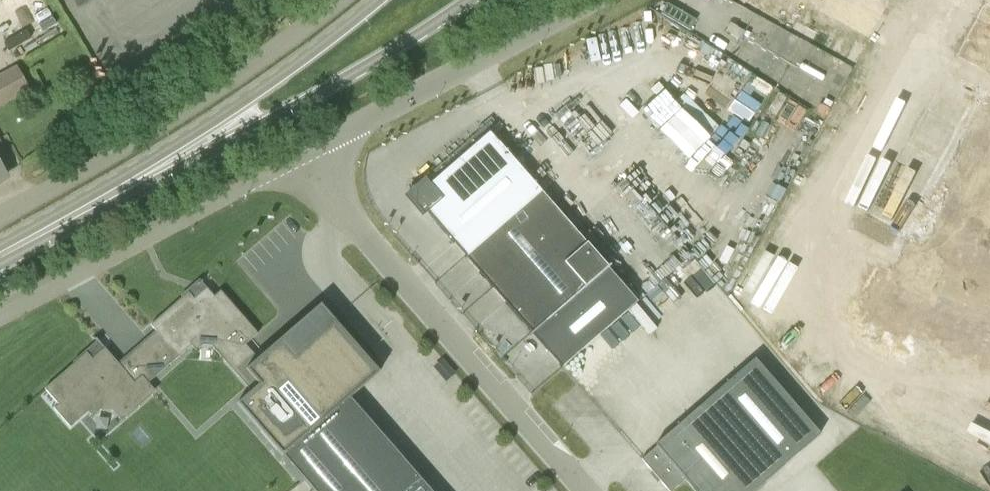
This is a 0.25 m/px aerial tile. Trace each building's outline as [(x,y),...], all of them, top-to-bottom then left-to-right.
[(881,210),(904,220),(861,317),(989,374),(989,0),(974,0),(881,210)] [(891,9),(895,0),(872,0),(891,9)] [(689,30),(696,20),(667,3),(661,14),(689,30)] [(30,90),(17,67),(0,77),(0,106),(30,90)] [(649,99),(595,146),(634,191),(688,144),(649,99)] [(427,213),(468,260),(543,194),(541,192),(489,132),(429,184),(426,181),(416,190),(414,205),(424,216),(427,213)] [(727,188),(688,144),(634,191),(661,220),(673,236),(727,188)] [(595,146),(541,192),(543,194),(607,267),(609,266),(661,220),(595,146)] [(531,333),(607,267),(543,194),(468,260),(531,333)] [(609,266),(607,267),(531,333),(529,335),(530,336),(532,334),(562,368),(637,302),(608,269),(610,267),(609,266)] [(156,332),(119,365),(134,382),(142,376),(148,383),(191,346),(189,344),(204,331),(211,331),(232,356),(257,334),(220,292),(214,297),(206,288),(193,299),(188,293),(150,325),(156,332)] [(239,405),(313,490),(430,490),(348,396),(379,370),(334,319),(320,331),(310,319),(284,341),(282,338),(245,370),(260,387),(239,405)] [(134,382),(119,365),(104,348),(91,359),(86,353),(44,389),(58,405),(54,409),(70,428),(88,412),(86,410),(103,394),(111,395),(124,409),(150,386),(148,383),(142,376),(134,382)] [(642,459),(670,490),(672,490),(685,480),(695,490),(754,490),(820,434),(755,358),(656,443),(657,444),(642,459)]
